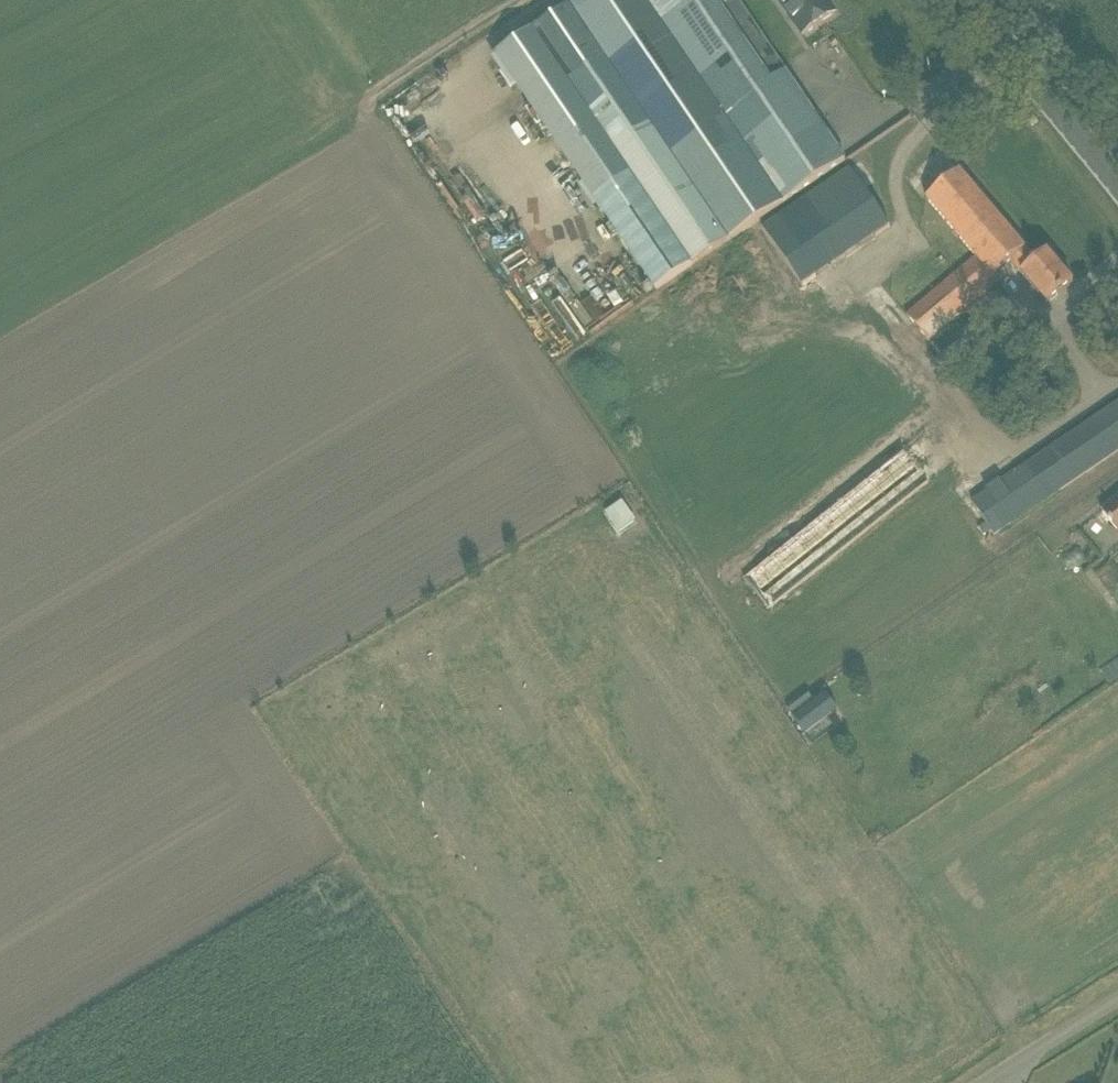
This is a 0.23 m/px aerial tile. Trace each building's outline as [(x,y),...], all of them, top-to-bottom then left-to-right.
[(495,56),(654,291),(672,280),(693,266),(758,222),(846,163),(785,73),(771,83),(722,10),(736,2),(735,0),(577,0),(569,5),(533,31),(495,56)] [(836,15),(826,0),(778,0),(786,12),(803,37),(836,15)] [(906,317),(928,342),(998,283),(993,277),(1011,262),(1048,306),(1073,284),(1047,253),(1036,263),(959,172),(926,200),(976,259),(906,317)] [(994,536),(1117,452),(1117,405),(972,504),(994,536)] [(1117,531),(1117,498),(1102,512),(1117,531)] [(616,536),(633,524),(617,500),(600,512),(616,536)] [(804,735),(814,726),(797,707),(787,716),(804,735)]
